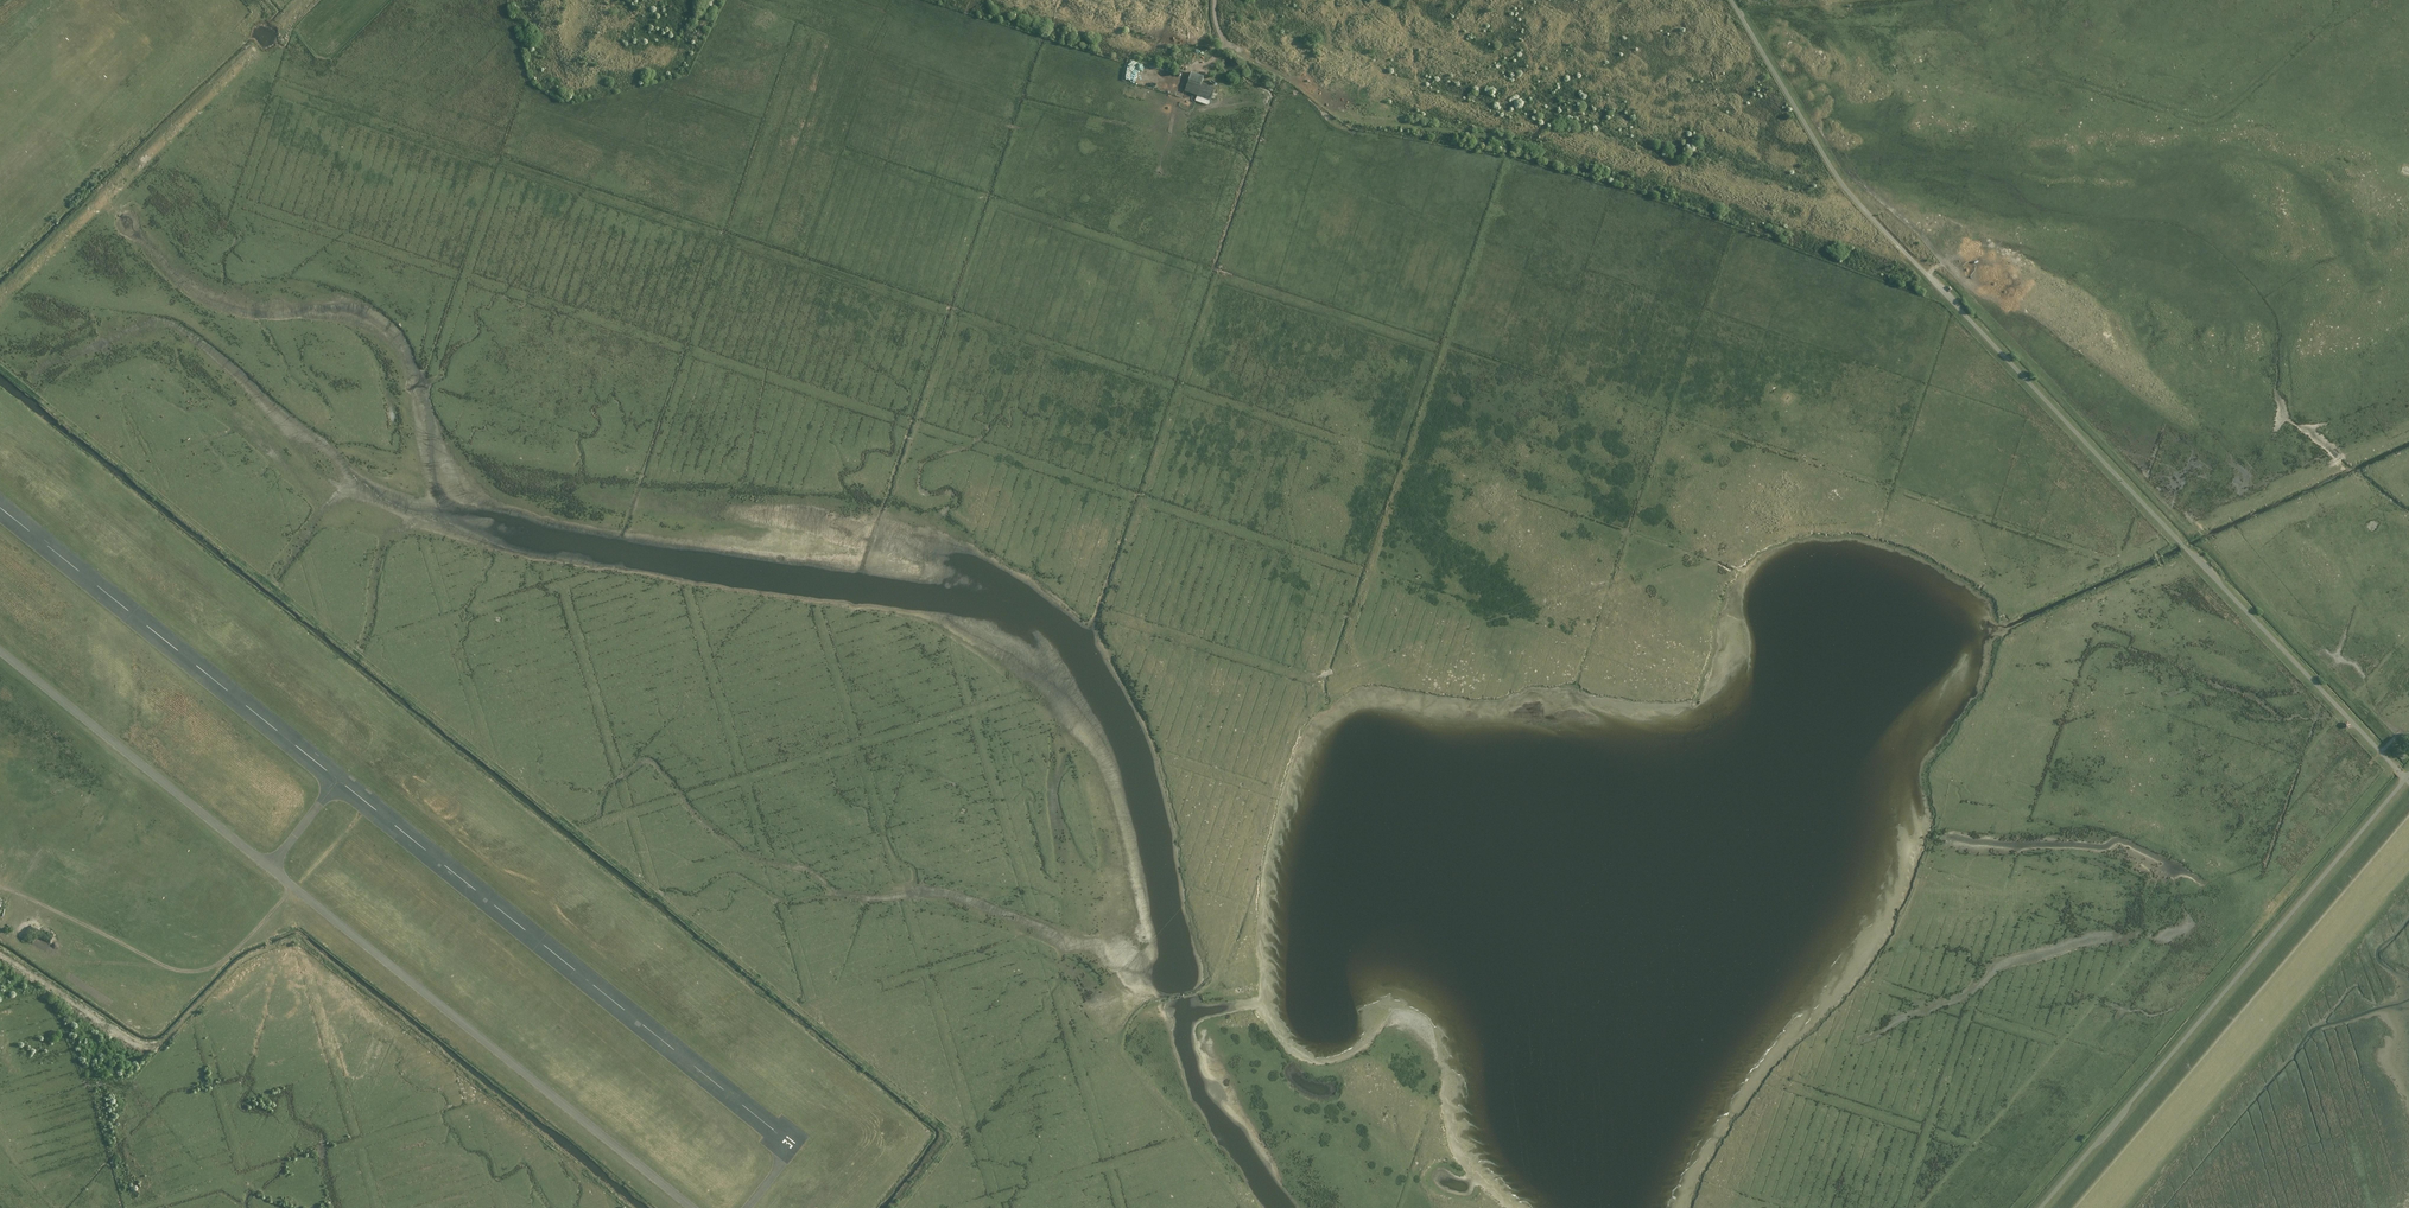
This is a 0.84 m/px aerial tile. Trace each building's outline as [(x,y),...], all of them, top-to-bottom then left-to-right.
[(1216,90),(1188,80),(1184,93),(1211,102),(1216,90)]
